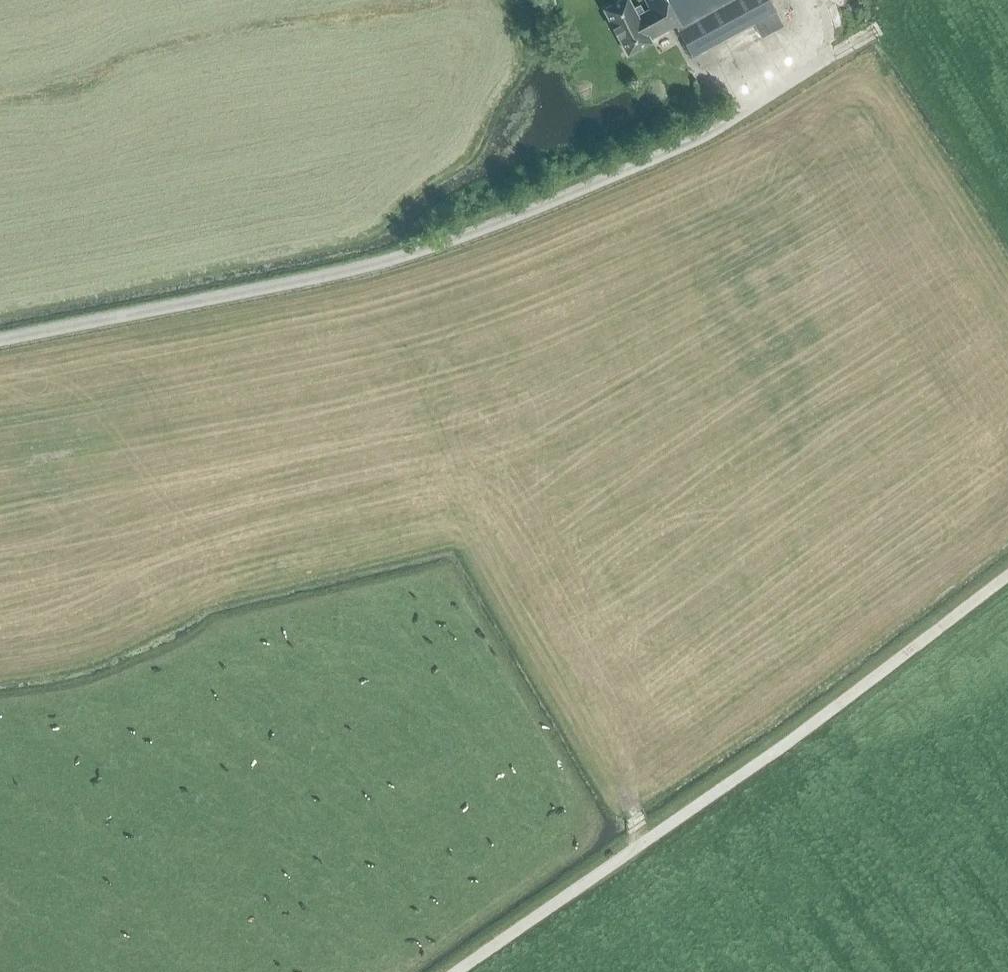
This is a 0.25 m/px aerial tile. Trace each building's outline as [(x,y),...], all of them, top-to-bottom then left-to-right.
[(650,40),(675,26),(692,58),(754,24),(761,39),(784,27),(776,12),(770,0),(645,0),(650,10),(644,13),(638,2),(631,6),(628,0),(623,0),(604,10),(628,55),(651,43),(650,40)]
